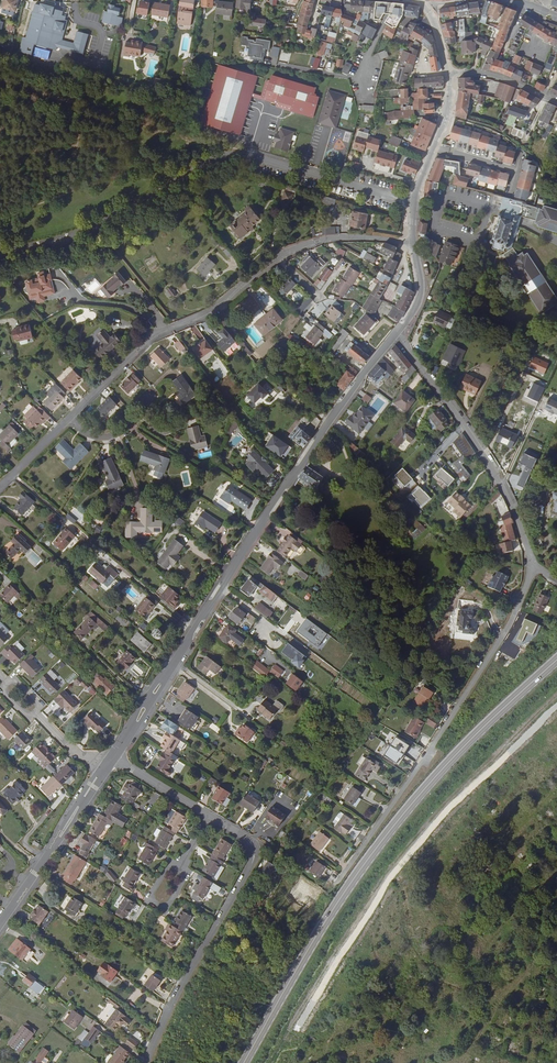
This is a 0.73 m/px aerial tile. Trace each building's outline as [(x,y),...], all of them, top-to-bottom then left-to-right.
[(14,11),(15,11),(18,0),(17,0),(3,0),(2,8),(14,11)] [(46,58),(48,51),(32,47),(33,44),(54,51),(55,48),(81,55),(87,35),(78,32),(73,47),(57,42),(65,13),(61,11),(62,7),(60,7),(60,2),(55,2),(55,0),(41,0),(41,3),(27,2),(25,9),(33,12),(25,38),(22,37),(18,51),(46,58)] [(150,2),(141,0),(140,0),(137,14),(147,16),(150,2)] [(193,8),(195,0),(191,0),(180,0),(177,23),(190,26),(192,13),(188,12),(188,7),(193,8)] [(235,8),(246,9),(246,10),(250,11),(251,0),(236,0),(235,8)] [(351,5),(344,4),(344,10),(356,12),(357,1),(351,0),(351,5)] [(313,5),(305,2),(303,1),(301,8),(312,11),(313,5)] [(370,2),(364,1),(363,12),(361,16),(359,21),(363,23),(367,15),(367,13),(369,13),(370,2)] [(492,3),(486,1),(483,7),(481,18),(480,23),(485,25),(487,14),(492,3)] [(217,2),(216,14),(232,16),(233,4),(217,2)] [(387,3),(377,2),(376,14),(374,23),(378,23),(378,22),(383,14),(386,14),(387,3)] [(170,6),(153,3),(151,15),(168,18),(170,6)] [(404,5),(387,3),(386,14),(388,15),(385,19),(384,22),(387,26),(390,29),(393,30),(394,28),(396,29),(400,21),(402,17),(402,16),(404,5)] [(467,4),(467,5),(468,14),(475,14),(475,15),(480,13),(478,3),(467,4)] [(516,12),(492,3),(487,14),(494,17),(493,19),(497,21),(500,12),(504,14),(497,29),(507,34),(516,12)] [(121,7),(109,5),(107,12),(104,11),(102,22),(115,26),(117,15),(119,15),(121,7)] [(419,8),(404,5),(402,16),(417,19),(419,8)] [(467,5),(454,8),(455,17),(468,15),(468,14),(467,5)] [(323,6),(321,14),(332,16),(333,8),(330,8),(325,6),(323,6)] [(312,11),(301,8),(300,14),(311,17),(312,11)] [(334,8),(333,8),(332,16),(336,17),(340,18),(341,15),(341,10),(337,9),(334,8)] [(450,19),(449,8),(439,9),(440,21),(445,20),(450,19)] [(250,13),(249,26),(265,28),(266,20),(254,19),(254,14),(250,13)] [(311,17),(300,14),(299,14),(297,25),(299,26),(307,27),(309,21),(311,17)] [(353,19),(341,15),(340,18),(340,21),(344,23),(343,26),(348,28),(350,29),(353,19)] [(536,23),(523,15),(518,25),(527,29),(531,32),(536,23)] [(363,23),(359,21),(355,31),(354,33),(353,35),(355,37),(357,31),(361,33),(364,24),(363,23)] [(450,23),(451,31),(454,32),(455,33),(458,33),(458,32),(457,21),(450,23)] [(536,23),(531,32),(544,40),(544,42),(547,43),(548,42),(552,43),(556,33),(556,31),(556,27),(544,22),(542,26),(536,23)] [(415,27),(416,25),(410,23),(405,33),(409,35),(410,35),(415,27)] [(445,24),(441,25),(442,31),(451,31),(450,23),(445,24)] [(373,28),(364,24),(361,33),(362,34),(361,35),(361,37),(363,38),(365,35),(372,38),(377,27),(375,26),(373,28)] [(307,31),(307,27),(299,26),(298,33),(305,36),(315,38),(317,30),(311,28),(310,31),(307,31)] [(390,29),(387,26),(382,33),(391,40),(392,38),(393,38),(392,37),(393,35),(394,36),(394,35),(393,35),(394,33),(395,33),(394,32),(395,30),(395,31),(396,30),(395,30),(396,29),(394,28),(393,30),(390,29)] [(426,33),(415,27),(410,35),(409,35),(408,39),(412,41),(413,37),(420,42),(426,33)] [(507,34),(497,29),(496,29),(495,31),(492,38),(495,39),(496,38),(504,41),(506,38),(507,34)] [(451,31),(442,31),(446,44),(456,44),(455,37),(455,33),(454,32),(451,31)] [(465,41),(465,33),(465,32),(458,33),(455,33),(455,37),(459,37),(459,42),(461,41),(465,41)] [(423,45),(428,50),(434,44),(435,43),(432,36),(426,33),(420,42),(424,44),(423,45)] [(359,38),(355,37),(353,35),(352,37),(350,41),(357,44),(359,38)] [(268,57),(270,40),(256,39),(256,40),(248,39),(248,37),(242,36),(240,46),(248,46),(247,58),(263,60),(264,56),(268,57)] [(483,39),(478,37),(478,39),(472,39),(471,40),(471,41),(465,41),(461,41),(462,54),(473,54),(473,52),(476,52),(475,46),(476,44),(480,46),(483,39)] [(502,48),(504,41),(496,38),(495,39),(494,44),(502,48)] [(154,52),(156,46),(142,41),(135,40),(135,41),(126,39),(123,53),(129,54),(129,52),(140,54),(141,49),(149,51),(149,53),(149,54),(150,54),(152,55),(153,54),(153,52),(154,52)] [(479,47),(483,49),(484,50),(488,42),(483,39),(480,46),(479,47)] [(330,58),(331,56),(323,54),(326,46),(331,48),(332,45),(321,42),(316,55),(330,58)] [(429,50),(430,57),(436,57),(438,57),(434,44),(428,50),(429,50)] [(499,54),(502,48),(494,44),(491,51),(499,54)] [(515,53),(517,48),(519,45),(518,44),(516,48),(515,47),(512,46),(512,45),(509,50),(515,53)] [(277,59),(280,47),(273,46),(271,58),(277,59)] [(416,56),(417,51),(412,49),(410,48),(408,53),(416,56)] [(380,60),(389,56),(386,49),(377,53),(380,60)] [(401,62),(413,65),(416,56),(408,53),(404,51),(401,62)] [(493,59),(496,60),(499,54),(491,51),(488,57),(493,59)] [(521,58),(515,55),(512,62),(518,65),(519,63),(520,61),(520,60),(521,58)] [(556,58),(549,55),(546,63),(553,66),(556,58)] [(318,69),(320,58),(312,57),(310,68),(318,69)] [(431,72),(439,72),(437,62),(436,57),(430,57),(429,57),(431,72)] [(482,70),(490,70),(493,59),(488,57),(482,70)] [(490,70),(496,72),(500,61),(496,60),(493,59),(490,70)] [(324,71),(333,72),(334,62),(326,61),(324,71)] [(496,72),(503,74),(504,72),(505,72),(508,66),(509,66),(510,63),(505,61),(505,63),(500,61),(496,72)] [(411,74),(412,69),(413,65),(401,62),(401,63),(399,63),(394,82),(405,85),(408,74),(411,74)] [(537,83),(545,86),(547,79),(550,71),(544,68),(533,63),(531,68),(529,72),(539,77),(538,78),(539,78),(537,83)] [(544,68),(550,71),(551,71),(553,66),(546,63),(544,68)] [(202,124),(240,135),(252,95),(281,104),(281,106),(308,114),(308,112),(313,110),(314,110),(318,97),(313,96),(315,89),(271,76),(270,83),(266,81),(262,95),(253,92),(257,78),(219,66),(202,124)] [(503,74),(511,78),(515,69),(515,68),(509,66),(508,66),(505,72),(504,72),(503,74)] [(337,73),(348,75),(350,69),(340,67),(337,73)] [(511,78),(528,85),(529,82),(526,80),(528,76),(525,75),(523,74),(523,73),(520,71),(515,69),(511,78)] [(423,88),(443,87),(443,84),(443,77),(422,80),(423,87),(423,88)] [(470,85),(470,78),(458,79),(458,91),(470,94),(478,95),(480,87),(470,85)] [(414,89),(423,87),(422,80),(415,80),(414,89)] [(503,94),(506,85),(499,83),(494,98),(501,100),(503,94)] [(534,88),(543,92),(545,86),(537,83),(534,88)] [(511,97),(515,88),(506,85),(503,94),(511,97)] [(408,99),(408,89),(398,90),(398,93),(401,93),(401,95),(401,99),(408,99)] [(427,99),(427,89),(418,89),(418,94),(412,94),(412,99),(427,99)] [(517,100),(528,106),(531,101),(526,99),(529,95),(520,90),(517,100)] [(328,91),(319,121),(336,126),(345,96),(328,91)] [(470,94),(458,91),(455,112),(455,113),(455,117),(466,120),(467,115),(469,98),(470,94)] [(483,104),(484,96),(478,95),(470,94),(469,98),(478,100),(478,104),(483,104)] [(509,104),(511,97),(503,94),(501,100),(500,100),(509,104)] [(533,109),(539,100),(529,95),(526,99),(531,101),(528,106),(533,109)] [(408,111),(414,111),(414,110),(423,110),(424,113),(434,113),(433,104),(427,104),(427,100),(429,100),(429,99),(427,99),(412,99),(408,99),(401,99),(393,99),(393,104),(406,104),(406,102),(411,102),(411,106),(408,106),(408,111)] [(548,124),(556,107),(547,103),(538,121),(546,124),(545,127),(547,127),(548,124)] [(510,115),(517,117),(523,120),(528,111),(525,110),(525,111),(511,106),(507,113),(507,115),(509,116),(510,115)] [(361,114),(374,115),(375,108),(369,107),(362,107),(361,114)] [(505,124),(512,126),(517,117),(510,115),(509,116),(507,120),(505,124)] [(416,132),(430,138),(436,124),(422,119),(417,131),(416,132)] [(553,126),(548,124),(547,127),(544,131),(549,134),(553,126)] [(275,146),(289,150),(292,140),(296,141),(297,136),(294,135),(295,132),(281,127),(279,134),(276,133),(274,141),(277,142),(275,146)] [(452,127),(449,137),(449,138),(455,140),(454,141),(463,144),(463,143),(473,145),(473,147),(495,153),(494,157),(499,158),(498,161),(512,165),(515,153),(506,150),(507,148),(497,145),(498,141),(480,136),(480,134),(452,127)] [(343,141),(349,143),(352,133),(345,131),(343,141)] [(411,146),(425,152),(430,138),(416,132),(414,136),(411,146)] [(391,136),(388,144),(398,149),(401,140),(391,136)] [(353,148),(363,151),(364,149),(367,140),(357,137),(353,148)] [(377,154),(378,150),(381,143),(368,138),(367,140),(364,149),(371,151),(371,152),(377,154)] [(384,165),(394,168),(397,156),(378,150),(377,154),(374,162),(380,164),(385,165),(384,165)] [(459,163),(435,159),(426,181),(424,192),(432,193),(432,191),(437,192),(438,183),(443,170),(445,166),(454,167),(453,173),(453,175),(455,176),(453,184),(466,188),(468,179),(459,177),(459,163)] [(411,173),(415,175),(420,163),(411,160),(410,163),(405,160),(400,171),(406,173),(407,171),(411,173)] [(532,162),(525,160),(514,197),(526,201),(536,167),(531,165),(532,162)] [(481,167),(468,164),(466,174),(478,178),(477,181),(496,186),(496,185),(506,188),(509,175),(500,173),(499,174),(494,173),(494,171),(486,169),(486,171),(481,169),(481,167)] [(334,206),(336,200),(321,196),(320,202),(334,206)] [(503,198),(499,210),(502,211),(501,214),(499,214),(498,215),(498,216),(498,218),(497,222),(498,223),(496,227),(495,231),(494,236),(493,235),(492,240),(490,241),(490,243),(491,244),(492,244),(493,244),(492,248),(492,249),(502,252),(503,252),(505,247),(505,248),(507,249),(508,248),(509,246),(508,245),(510,236),(512,236),(513,232),(512,231),(514,222),(515,222),(516,222),(518,215),(521,203),(503,198)] [(521,203),(518,215),(521,216),(536,221),(535,224),(538,225),(537,227),(556,233),(556,210),(543,206),(542,210),(533,207),(533,206),(521,203)] [(249,228),(251,226),(260,220),(248,206),(244,210),(246,212),(229,226),(240,239),(248,232),(247,231),(249,229),(249,228)] [(363,219),(366,220),(367,214),(353,211),(350,226),(364,229),(365,223),(363,223),(363,219)] [(509,246),(508,248),(507,252),(513,248),(512,247),(512,245),(521,216),(518,215),(516,222),(515,222),(514,222),(512,231),(513,232),(512,236),(510,236),(508,245),(509,246)] [(427,225),(419,223),(417,233),(435,258),(440,246),(431,240),(430,241),(425,236),(425,234),(427,235),(428,232),(425,232),(427,225)] [(445,242),(438,262),(451,266),(452,261),(454,261),(457,252),(455,252),(457,246),(445,242)] [(397,263),(401,254),(396,252),(397,248),(384,243),(380,252),(393,258),(392,260),(397,263)] [(505,258),(510,265),(509,266),(523,286),(522,287),(527,295),(528,294),(541,314),(556,304),(556,300),(546,282),(541,274),(540,274),(527,254),(524,256),(522,253),(518,256),(513,248),(507,252),(504,254),(506,257),(505,258)] [(226,249),(223,251),(229,258),(231,256),(226,249)] [(346,254),(338,249),(335,254),(343,259),(346,254)] [(374,263),(377,257),(363,250),(360,257),(374,263)] [(335,257),(330,260),(334,265),(339,262),(335,257)] [(207,258),(196,270),(204,276),(215,264),(207,258)] [(343,260),(341,258),(334,269),(336,270),(343,260)] [(392,274),(397,263),(392,260),(389,258),(383,270),(392,274)] [(326,263),(321,259),(317,264),(311,259),(303,269),(311,277),(315,272),(316,273),(319,270),(318,269),(320,266),(322,268),(326,263)] [(359,273),(349,267),(341,280),(340,279),(333,291),(342,296),(350,285),(351,286),(359,273)] [(318,280),(320,281),(323,283),(331,272),(326,269),(318,280)] [(49,281),(51,280),(50,274),(44,276),(43,272),(37,273),(39,280),(37,280),(36,279),(34,280),(34,281),(32,281),(31,280),(25,281),(27,287),(26,288),(25,289),(25,291),(26,292),(27,292),(28,293),(29,298),(32,297),(33,299),(35,298),(43,296),(54,294),(53,288),(51,288),(49,281)] [(114,277),(100,289),(108,298),(114,293),(113,291),(120,285),(121,286),(126,282),(118,272),(112,276),(114,277)] [(387,285),(388,282),(390,278),(382,274),(379,281),(387,285)] [(313,285),(320,290),(324,284),(323,283),(320,281),(319,282),(316,280),(313,285)] [(284,290),(285,291),(290,295),(291,296),(299,287),(292,281),(284,290)] [(370,295),(379,299),(385,288),(394,293),(397,286),(394,284),(388,282),(387,285),(379,281),(376,285),(372,292),(370,295)] [(395,306),(405,312),(414,293),(401,285),(397,293),(402,295),(400,299),(399,301),(398,300),(396,305),(395,306)] [(174,292),(172,290),(170,287),(167,290),(168,292),(166,293),(170,298),(172,297),(173,298),(176,295),(174,292)] [(285,291),(280,296),(284,301),(290,295),(285,291)] [(362,308),(372,316),(378,307),(375,305),(379,299),(370,295),(362,308)] [(294,310),(300,316),(314,301),(311,297),(300,309),(297,306),(294,310)] [(340,311),(331,304),(322,315),(331,322),(340,311)] [(389,316),(398,322),(405,312),(395,306),(389,316)] [(274,310),(254,326),(263,337),(282,321),(274,310)] [(445,327),(451,330),(455,320),(449,318),(450,316),(438,311),(433,323),(444,328),(445,327)] [(222,312),(216,318),(224,328),(228,333),(231,330),(223,320),(226,317),(222,312)] [(374,323),(365,315),(354,327),(364,335),(374,323)] [(235,327),(226,317),(223,320),(231,330),(235,327)] [(327,327),(319,321),(306,337),(316,345),(321,338),(319,337),(327,327)] [(16,330),(12,331),(14,340),(19,339),(20,344),(22,345),(27,344),(28,342),(27,339),(33,338),(29,325),(16,328),(16,330)] [(228,333),(224,328),(219,334),(222,337),(221,338),(221,339),(222,340),(217,345),(224,353),(236,342),(232,338),(228,333)] [(342,328),(323,352),(330,355),(348,333),(342,328)] [(103,329),(96,335),(103,344),(94,351),(100,359),(121,342),(114,334),(110,338),(103,329)] [(236,342),(249,357),(252,354),(244,345),(240,340),(240,341),(235,336),(232,338),(236,342)] [(211,349),(204,340),(192,349),(199,358),(211,349)] [(180,352),(185,348),(179,341),(174,344),(180,352)] [(344,350),(363,365),(369,357),(351,342),(344,350)] [(234,344),(227,351),(230,354),(238,348),(234,344)] [(394,345),(388,352),(395,361),(402,354),(394,345)] [(459,362),(461,359),(465,351),(450,345),(443,359),(449,362),(448,365),(453,367),(455,365),(458,366),(459,362)] [(159,348),(150,356),(160,368),(169,359),(159,348)] [(402,354),(395,361),(401,368),(403,371),(405,373),(411,366),(402,354)] [(382,359),(368,375),(374,380),(373,382),(375,383),(376,382),(382,375),(384,377),(387,380),(394,372),(382,359)] [(87,367),(88,369),(91,371),(91,372),(96,369),(92,364),(87,367)] [(409,378),(415,370),(411,366),(405,373),(406,374),(409,378)] [(343,390),(343,391),(357,372),(350,367),(347,372),(347,371),(336,385),(337,386),(335,388),(335,389),(335,390),(336,391),(336,392),(337,393),(340,393),(341,392),(343,390)] [(72,388),(77,382),(81,378),(73,370),(63,380),(60,383),(69,392),(73,388),(72,388)] [(129,376),(125,380),(126,381),(123,383),(120,386),(127,394),(137,385),(136,384),(140,381),(133,374),(130,377),(129,376)] [(471,392),(470,393),(475,396),(481,382),(465,374),(460,387),(471,392)] [(382,375),(376,382),(378,384),(384,377),(382,375)] [(181,392),(180,393),(177,395),(183,404),(195,395),(181,376),(173,382),(179,391),(180,390),(181,392)] [(246,396),(255,404),(258,402),(260,404),(270,394),(258,383),(246,396)] [(62,396),(64,393),(55,384),(45,394),(49,397),(43,403),(51,410),(64,398),(62,396)] [(414,401),(403,392),(394,404),(405,413),(414,401)] [(366,394),(362,400),(367,404),(371,399),(366,394)] [(106,400),(97,409),(105,417),(117,405),(108,396),(105,399),(106,400)] [(548,398),(544,409),(548,411),(548,412),(554,415),(554,414),(556,415),(556,402),(548,398)] [(47,420),(50,417),(39,406),(36,409),(26,419),(35,428),(39,424),(45,419),(46,419),(47,420)] [(26,419),(36,409),(33,407),(24,417),(26,419)] [(345,423),(350,427),(364,408),(362,407),(356,414),(356,415),(353,419),(352,418),(350,416),(345,423)] [(364,408),(350,427),(356,432),(370,414),(364,408)] [(429,417),(426,421),(432,429),(436,426),(440,433),(442,431),(449,426),(446,422),(446,421),(437,411),(429,417)] [(370,414),(356,432),(359,434),(373,416),(370,414)] [(301,443),(304,446),(310,437),(302,431),(304,428),(299,424),(288,437),(293,441),(294,441),(299,445),(301,443)] [(8,453),(11,450),(7,446),(19,434),(9,425),(4,431),(4,432),(0,437),(0,439),(2,441),(0,443),(0,445),(8,453)] [(198,426),(187,429),(193,450),(207,446),(204,436),(200,437),(198,426)] [(415,437),(403,427),(391,444),(397,449),(403,441),(406,441),(409,443),(415,437)] [(520,437),(501,428),(496,441),(514,450),(520,437)] [(272,434),(264,446),(285,459),(292,447),(272,434)] [(467,460),(476,452),(461,435),(452,442),(467,460)] [(63,441),(56,448),(66,459),(63,462),(70,469),(88,453),(80,445),(73,451),(63,441)] [(155,470),(163,473),(164,473),(169,460),(162,457),(162,458),(160,457),(160,456),(144,451),(141,461),(156,466),(154,469),(155,470)] [(246,458),(249,461),(256,453),(254,451),(246,458)] [(256,453),(249,461),(246,464),(254,472),(256,469),(266,478),(273,470),(256,453)] [(525,466),(524,467),(533,471),(538,460),(524,453),(519,463),(525,466)] [(467,461),(462,456),(448,467),(452,472),(461,465),(467,461)] [(110,459),(101,464),(109,480),(105,481),(110,492),(123,486),(110,459)] [(461,465),(452,472),(462,485),(470,476),(461,465)] [(299,479),(313,489),(315,490),(322,479),(306,468),(299,479)] [(407,491),(416,483),(403,469),(394,476),(407,491)] [(435,476),(449,488),(455,480),(442,469),(435,476)] [(272,478),(269,486),(274,489),(278,480),(272,478)] [(299,479),(296,482),(310,492),(311,492),(313,489),(299,479)] [(228,485),(220,497),(230,504),(232,501),(245,509),(251,501),(228,485)] [(420,487),(418,489),(416,487),(408,495),(421,508),(431,499),(420,487)] [(18,497),(20,499),(22,500),(18,504),(14,509),(22,516),(26,510),(27,511),(35,502),(23,492),(18,497)] [(455,493),(447,502),(454,509),(452,512),(460,519),(471,507),(463,500),(464,499),(460,496),(455,493)] [(141,523),(126,523),(126,537),(136,538),(136,532),(140,532),(140,533),(151,533),(151,532),(161,533),(162,522),(155,521),(155,524),(151,524),(152,510),(141,509),(141,523)] [(204,525),(206,526),(215,533),(221,524),(203,512),(195,524),(201,529),(204,525)] [(68,514),(65,517),(73,524),(76,521),(68,514)] [(518,540),(510,514),(500,518),(502,522),(498,523),(504,544),(518,540)] [(413,523),(413,531),(424,531),(424,522),(413,523)] [(58,539),(57,538),(53,544),(62,552),(75,536),(66,528),(63,532),(64,533),(58,539)] [(302,546),(304,543),(292,534),(290,536),(302,546)] [(21,540),(17,535),(11,542),(14,545),(5,554),(11,559),(20,550),(25,555),(31,549),(24,542),(23,542),(21,540)] [(302,546),(290,536),(287,540),(286,539),(283,542),(284,543),(277,553),(285,559),(292,550),(296,553),(302,546)] [(167,562),(170,564),(173,566),(178,560),(175,558),(183,547),(174,541),(157,563),(163,567),(167,562)] [(38,545),(34,549),(40,554),(44,550),(38,545)] [(306,549),(302,546),(296,553),(300,556),(306,549)] [(261,570),(268,576),(274,568),(278,571),(284,563),(271,554),(269,557),(270,558),(268,560),(261,570)] [(94,567),(93,566),(88,572),(102,583),(109,575),(114,579),(118,575),(108,567),(105,571),(97,564),(94,567)] [(306,581),(309,577),(302,571),(299,575),(306,581)] [(508,577),(497,572),(495,577),(492,576),(487,587),(499,593),(502,588),(503,588),(508,577)] [(111,576),(103,584),(107,588),(114,580),(111,576)] [(91,581),(87,585),(93,590),(96,586),(91,581)] [(274,603),(278,597),(257,581),(254,585),(249,581),(241,592),(249,598),(258,587),(259,586),(262,589),(261,591),(260,593),(274,603)] [(8,604),(18,593),(9,585),(4,591),(5,591),(0,596),(8,604)] [(161,599),(170,588),(169,587),(160,598),(161,599)] [(161,599),(175,610),(178,606),(176,604),(178,602),(177,600),(180,597),(170,588),(161,599)] [(21,596),(18,593),(8,604),(11,607),(21,596)] [(137,600),(140,603),(145,596),(142,593),(137,600)] [(314,599),(309,594),(305,599),(310,603),(314,599)] [(534,607),(543,611),(546,606),(548,600),(539,596),(534,607)] [(146,598),(135,611),(144,618),(152,609),(153,609),(155,606),(146,598)] [(226,598),(224,601),(230,606),(233,603),(226,598)] [(457,618),(474,630),(476,618),(472,618),(474,602),(458,600),(457,606),(459,606),(457,618)] [(260,604),(255,610),(269,620),(273,614),(260,604)] [(541,615),(543,611),(534,607),(533,612),(541,615)] [(327,618),(332,611),(326,608),(322,614),(327,618)] [(239,626),(248,614),(243,610),(242,612),(238,609),(230,619),(239,626)] [(110,617),(114,620),(120,614),(116,611),(110,617)] [(95,630),(99,626),(102,622),(91,612),(84,618),(84,620),(86,621),(74,633),(81,640),(93,628),(95,630)] [(120,614),(114,620),(115,621),(116,619),(123,626),(127,621),(120,614)] [(473,639),(474,630),(457,618),(455,637),(473,639)] [(99,626),(104,632),(108,627),(102,622),(99,626)] [(237,632),(229,626),(220,638),(228,644),(231,640),(241,647),(245,642),(235,635),(237,632)] [(0,647),(9,639),(0,630),(0,647)] [(157,631),(156,631),(155,632),(154,633),(153,634),(153,635),(153,637),(155,639),(157,640),(160,640),(161,639),(161,638),(162,637),(162,636),(162,634),(161,632),(159,631),(157,631)] [(134,643),(140,636),(137,634),(131,641),(134,643)] [(151,645),(140,636),(134,643),(144,652),(151,645)] [(305,657),(289,645),(282,654),(293,662),(293,661),(294,662),(293,664),(299,669),(304,662),(302,661),(305,657)] [(11,649),(8,646),(1,653),(5,656),(6,655),(16,664),(24,655),(15,646),(11,649)] [(265,650),(263,648),(257,656),(259,658),(265,650)] [(130,665),(131,664),(135,659),(127,651),(117,663),(125,670),(126,670),(127,671),(131,666),(130,665)] [(31,654),(20,665),(32,678),(41,670),(32,660),(34,657),(31,654)] [(365,659),(358,654),(354,661),(361,665),(365,659)] [(222,668),(207,657),(198,670),(206,675),(210,671),(216,676),(222,668)] [(506,670),(513,662),(510,659),(503,667),(506,670)] [(270,672),(257,662),(252,669),(265,679),(270,672)] [(132,664),(131,666),(127,671),(126,670),(125,670),(124,671),(135,681),(142,674),(132,664)] [(275,666),(270,672),(279,679),(284,673),(275,666)] [(50,670),(39,681),(50,693),(53,690),(58,686),(54,681),(57,678),(50,670)] [(94,682),(99,676),(96,673),(91,679),(94,682)] [(287,685),(298,693),(305,684),(293,675),(290,678),(291,679),(287,685)] [(79,686),(81,684),(84,681),(79,676),(74,681),(79,686)] [(100,676),(99,676),(94,682),(107,695),(115,687),(106,678),(104,680),(100,676)] [(87,690),(90,686),(84,681),(81,684),(87,690)] [(106,696),(107,695),(94,682),(92,683),(106,696)] [(179,695),(177,698),(184,703),(186,700),(188,701),(195,690),(186,683),(178,694),(179,695)] [(420,694),(414,702),(422,707),(428,699),(429,700),(432,696),(423,690),(420,694)] [(64,691),(54,700),(60,706),(62,704),(64,706),(70,713),(78,705),(64,691)] [(263,714),(271,721),(278,711),(279,712),(281,712),(284,708),(284,706),(279,702),(277,702),(273,707),(265,701),(258,710),(263,714)] [(260,718),(263,714),(258,710),(255,714),(260,718)] [(191,730),(195,724),(199,718),(188,711),(180,723),(191,730)] [(88,724),(91,727),(95,731),(95,730),(99,733),(107,725),(103,722),(101,723),(91,712),(82,721),(86,725),(88,724)] [(427,724),(434,729),(439,721),(432,716),(427,724)] [(424,723),(414,717),(405,733),(415,739),(424,723)] [(1,718),(0,719),(0,732),(8,740),(17,732),(5,720),(4,721),(1,718)] [(162,730),(167,733),(177,739),(180,734),(176,732),(179,727),(169,721),(166,726),(165,725),(162,730)] [(199,726),(195,724),(191,730),(195,733),(199,726)] [(241,731),(239,730),(235,735),(248,744),(255,733),(245,725),(242,729),(241,731)] [(26,735),(22,731),(13,740),(23,750),(31,742),(25,736),(26,735)] [(167,740),(162,748),(168,752),(172,754),(177,747),(180,741),(177,739),(167,733),(164,739),(167,740)] [(183,750),(186,745),(180,741),(177,747),(183,750)] [(50,764),(56,758),(55,756),(55,755),(53,755),(52,753),(51,754),(44,747),(45,746),(42,743),(32,752),(38,759),(38,758),(43,762),(42,763),(43,764),(45,767),(46,768),(50,764)] [(403,761),(406,756),(390,746),(387,750),(390,752),(390,753),(403,761)] [(172,754),(168,752),(165,755),(163,754),(161,759),(163,760),(162,762),(157,769),(169,776),(171,776),(172,775),(172,774),(172,772),(170,771),(175,761),(176,762),(178,758),(172,754)] [(401,766),(404,761),(403,761),(390,753),(387,758),(401,766)] [(376,765),(378,766),(380,764),(368,757),(367,759),(362,766),(356,776),(363,781),(365,778),(366,779),(368,776),(372,771),(376,765)] [(362,766),(367,759),(363,757),(358,764),(362,766)] [(56,770),(50,764),(46,768),(45,769),(51,775),(56,770)] [(54,778),(62,786),(66,782),(67,784),(69,784),(74,780),(74,778),(72,776),(75,773),(67,765),(61,770),(58,773),(54,778)] [(381,768),(378,766),(376,765),(372,771),(377,774),(381,768)] [(59,789),(62,786),(54,778),(53,777),(40,789),(48,797),(58,788),(59,789)] [(213,786),(217,781),(212,778),(209,783),(213,786)] [(23,793),(26,790),(17,782),(14,784),(15,786),(4,796),(13,805),(17,801),(16,801),(19,798),(24,794),(23,793)] [(124,796),(121,800),(132,806),(138,797),(140,797),(142,793),(141,792),(140,791),(142,787),(134,782),(132,786),(130,785),(130,786),(127,784),(123,791),(125,792),(124,796)] [(228,798),(231,794),(220,787),(215,794),(216,794),(213,800),(223,806),(228,798)] [(353,806),(359,798),(362,793),(353,788),(345,800),(353,806)] [(254,814),(261,803),(247,794),(240,805),(254,814)] [(333,801),(328,797),(324,802),(326,804),(325,806),(328,808),(333,801)] [(362,800),(359,798),(353,806),(357,808),(362,800)] [(114,823),(123,829),(129,820),(119,814),(123,807),(114,801),(104,817),(114,823)] [(266,819),(270,821),(272,819),(276,822),(275,824),(279,827),(286,817),(272,808),(266,819)] [(170,825),(177,812),(173,810),(170,814),(170,820),(167,823),(170,825)] [(175,833),(178,835),(183,826),(188,819),(186,817),(179,813),(177,812),(170,825),(167,828),(175,833)] [(337,826),(345,815),(341,812),(333,823),(337,826)] [(104,817),(101,815),(91,833),(100,838),(108,825),(112,827),(114,823),(104,817)] [(351,820),(345,815),(337,826),(335,829),(342,834),(343,832),(347,835),(352,828),(348,825),(350,822),(351,820)] [(166,850),(175,833),(167,828),(166,827),(156,844),(166,850)] [(355,841),(362,832),(357,831),(354,830),(349,836),(355,841)] [(330,839),(321,832),(311,845),(320,852),(330,839)] [(89,854),(97,841),(86,834),(81,843),(85,845),(82,850),(83,851),(89,854)] [(215,852),(212,855),(213,856),(224,862),(226,859),(225,858),(232,845),(223,840),(215,852)] [(154,859),(159,851),(155,849),(149,845),(147,843),(145,846),(147,848),(140,860),(149,865),(153,858),(154,859)] [(90,855),(89,854),(83,851),(79,858),(86,862),(90,855)] [(76,882),(88,863),(86,862),(79,858),(77,856),(74,860),(75,861),(66,876),(67,877),(65,881),(73,886),(75,882),(76,882)] [(222,867),(224,863),(224,862),(213,856),(208,865),(207,867),(203,872),(215,879),(215,878),(222,867)] [(485,866),(490,856),(489,856),(480,871),(490,877),(498,861),(497,860),(492,870),(485,866)] [(497,860),(490,856),(485,866),(492,870),(497,860)] [(267,862),(269,863),(278,868),(281,863),(270,857),(267,862)] [(327,868),(317,862),(310,872),(319,879),(327,868)] [(278,868),(269,863),(262,874),(271,880),(278,868)] [(225,869),(222,867),(215,878),(218,880),(225,869)] [(141,875),(132,869),(124,882),(126,883),(124,887),(134,893),(136,889),(134,887),(141,875)] [(107,875),(114,884),(118,880),(111,872),(107,875)] [(214,883),(205,878),(200,886),(198,885),(195,890),(197,892),(195,895),(203,900),(210,888),(214,883)] [(219,894),(222,889),(214,883),(210,888),(219,894)] [(70,909),(68,913),(77,918),(80,914),(78,913),(84,904),(74,898),(68,908),(70,909)] [(127,919),(136,904),(127,898),(117,914),(127,919)] [(36,912),(45,919),(50,913),(40,906),(36,912)] [(184,933),(187,935),(190,930),(186,929),(193,917),(183,911),(179,917),(177,922),(178,923),(175,928),(184,933)] [(41,926),(45,919),(36,912),(31,919),(41,926)] [(175,928),(170,924),(166,931),(168,932),(163,942),(173,948),(179,938),(180,939),(184,933),(175,928)] [(13,953),(21,942),(18,940),(10,951),(13,953)] [(32,950),(21,942),(13,953),(24,961),(32,950)] [(36,954),(32,950),(24,961),(28,964),(36,954)] [(110,966),(102,977),(111,983),(119,973),(110,966)] [(38,980),(30,974),(24,983),(31,989),(37,982),(38,980)] [(162,981),(154,975),(146,986),(154,992),(162,981)] [(37,982),(31,989),(40,995),(45,988),(37,982)] [(122,1022),(124,1024),(128,1027),(133,1021),(118,1010),(107,1025),(115,1032),(120,1025),(122,1022)] [(85,1018),(75,1011),(66,1023),(76,1031),(85,1018)] [(27,1023),(25,1026),(36,1035),(38,1032),(27,1023)] [(36,1035),(25,1026),(16,1037),(10,1045),(21,1054),(32,1039),(34,1040),(35,1039),(34,1037),(36,1035)] [(91,1033),(97,1037),(101,1032),(95,1027),(91,1033)] [(91,1033),(86,1039),(92,1044),(97,1037),(91,1033)] [(126,1044),(135,1051),(140,1044),(131,1038),(126,1044)] [(131,1054),(122,1047),(114,1058),(115,1059),(112,1062),(124,1062),(125,1062),(131,1054)] [(46,1058),(50,1052),(45,1049),(37,1061),(37,1060),(35,1062),(42,1062),(46,1058)]
